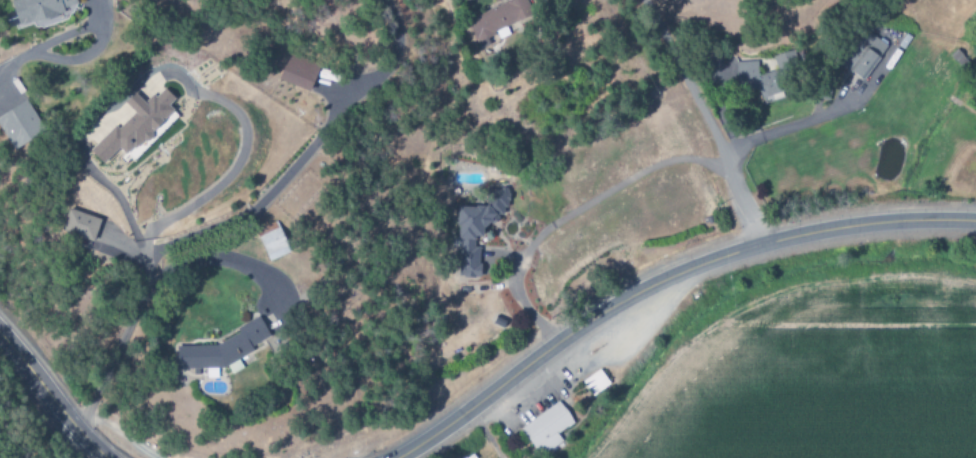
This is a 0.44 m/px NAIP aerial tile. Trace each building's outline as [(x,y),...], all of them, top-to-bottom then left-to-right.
[(17,25),(78,11),(76,0),(11,0),(17,25)] [(467,19),(474,39),(520,23),(512,3),(467,19)] [(841,66),(863,81),(888,46),(866,30),(841,66)] [(279,80),(310,91),(319,66),(287,55),(279,80)] [(736,62),(737,90),(763,90),(764,96),(777,96),(776,74),(756,74),(756,62),(736,62)] [(180,118),(168,105),(174,99),(162,86),(144,103),(134,93),(124,102),(134,113),(117,128),(115,125),(88,151),(101,164),(119,147),(133,162),(180,118)] [(43,132),(28,101),(0,114),(0,128),(9,148),(43,132)] [(455,207),(459,278),(480,276),(479,262),(480,262),(480,247),(474,247),(473,237),(481,236),(480,225),(496,224),(496,216),(507,215),(505,189),(485,190),(485,206),(455,207)] [(62,232),(93,242),(101,220),(69,209),(62,232)] [(269,262),(290,252),(276,222),(255,231),(269,262)] [(175,346),(175,369),(221,368),(227,366),(231,374),(242,369),(237,359),(252,352),(252,345),(268,337),(259,317),(236,327),(236,334),(213,345),(175,346)] [(609,386),(600,370),(582,380),(591,396),(609,386)] [(520,429),(535,450),(539,447),(544,454),(561,441),(557,435),(573,423),(558,401),(520,429)]
